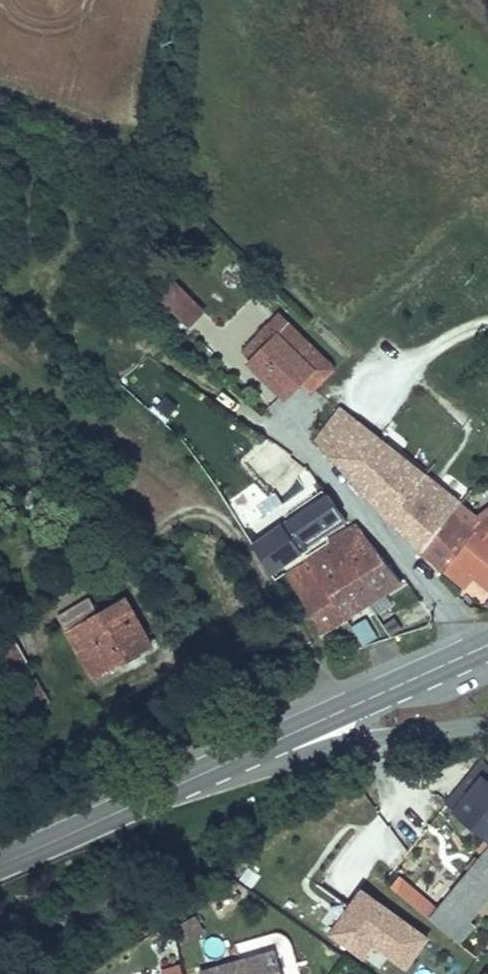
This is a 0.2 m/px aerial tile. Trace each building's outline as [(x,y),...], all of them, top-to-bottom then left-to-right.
[(204,316),(174,283),(160,296),(190,329),(204,316)] [(336,370),(280,315),(235,361),(243,369),(247,365),(287,403),(305,385),(313,393),(336,370)] [(317,442),(344,472),(372,434),(341,413),(317,442)] [(344,472),(408,543),(469,495),(463,490),(459,493),(372,434),(344,472)] [(278,503),(313,487),(302,462),(266,478),(278,503)] [(292,518),(311,504),(302,491),(283,505),(292,518)] [(469,495),(408,543),(444,578),(487,543),(487,514),(469,495)] [(304,566),(277,585),(323,651),(397,596),(350,531),(346,534),(321,500),(255,549),(268,566),(274,562),(277,566),(295,554),(304,566)] [(258,537),(289,520),(283,509),(252,526),(258,537)] [(444,578),(459,596),(477,581),(487,595),(487,543),(444,578)] [(67,635),(96,686),(153,653),(123,601),(98,616),(88,600),(57,618),(67,635)] [(483,777),(487,781),(487,768),(482,763),(447,804),(455,811),(483,777)] [(483,777),(455,811),(487,839),(487,781),(483,777)] [(487,848),(487,839),(478,849),(484,853),(487,848)] [(487,898),(487,848),(484,853),(435,911),(397,879),(391,887),(452,940),(468,921),(487,898)] [(429,936),(361,886),(327,932),(379,970),(389,958),(404,969),(429,936)] [(457,944),(473,926),(468,921),(452,940),(457,944)] [(276,950),(200,971),(200,973),(282,973),(276,950)] [(177,960),(161,965),(164,973),(182,973),(177,960)]
